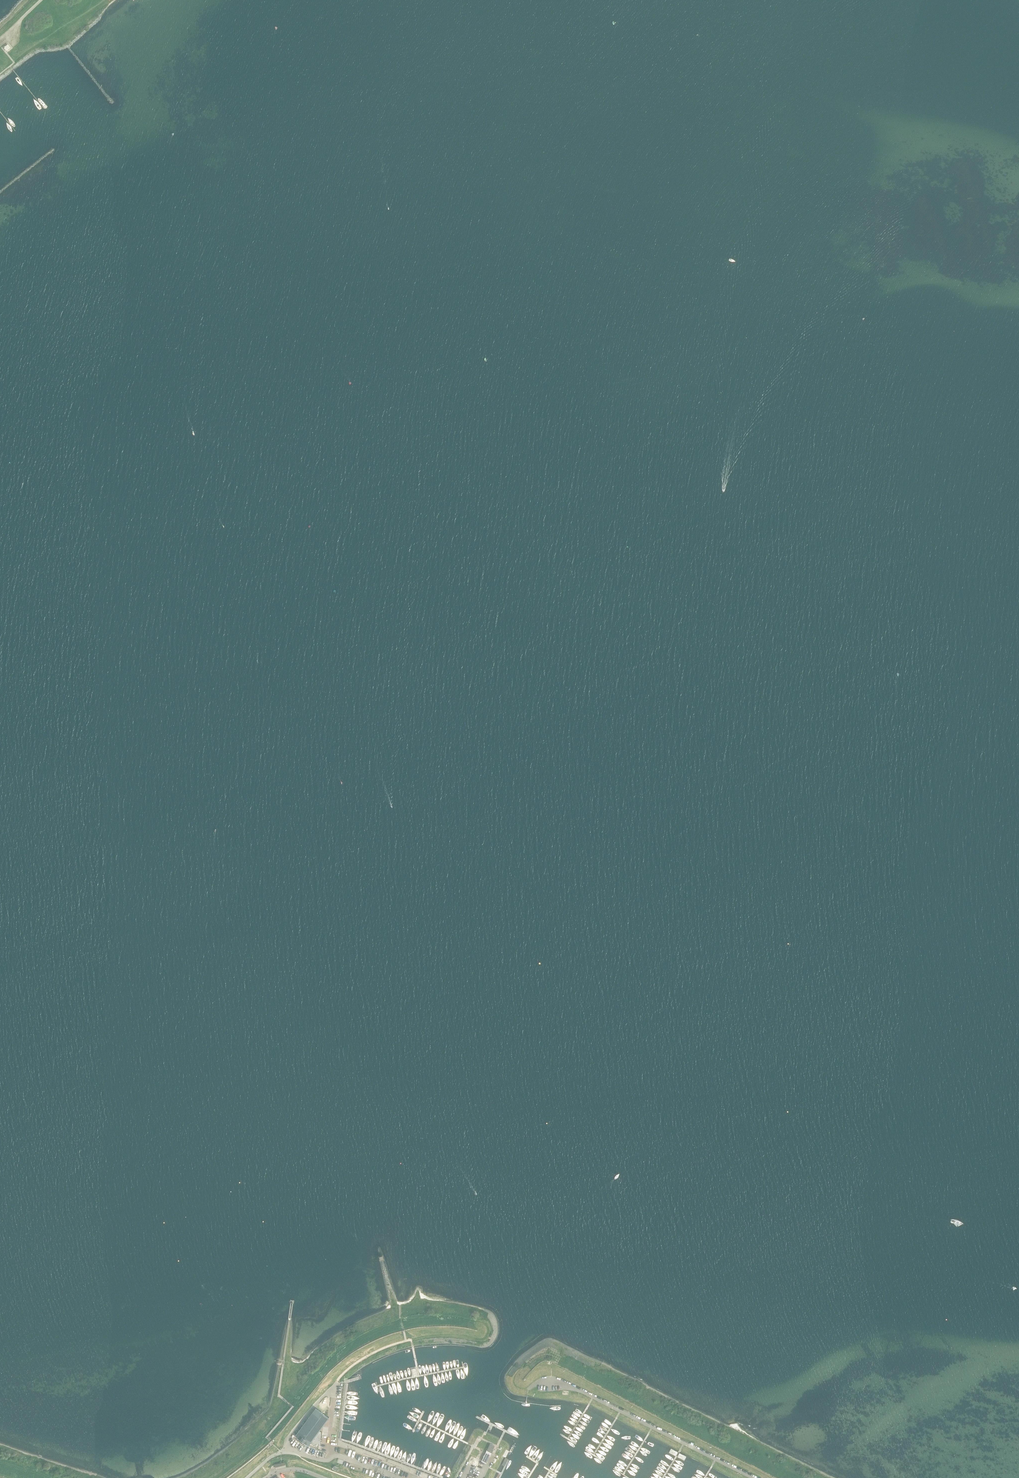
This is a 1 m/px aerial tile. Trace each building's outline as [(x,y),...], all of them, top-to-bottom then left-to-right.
[(325,1407),(324,1407),(319,1404),(316,1408),(294,1438),(307,1448),(329,1417),(324,1414),(327,1409),(325,1407)]
